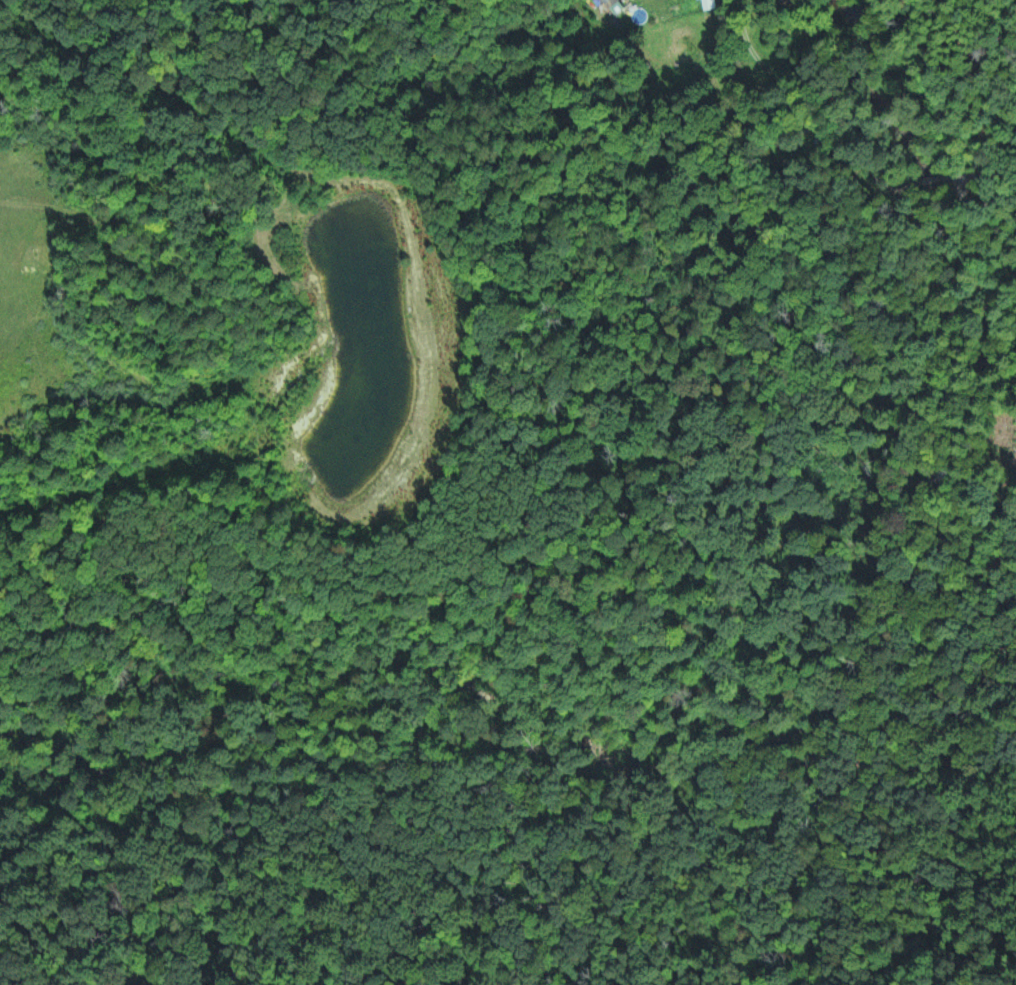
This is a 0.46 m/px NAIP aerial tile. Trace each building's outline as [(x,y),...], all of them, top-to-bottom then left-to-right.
[(715,0),(703,0),(704,11),(716,10),(715,0)]
